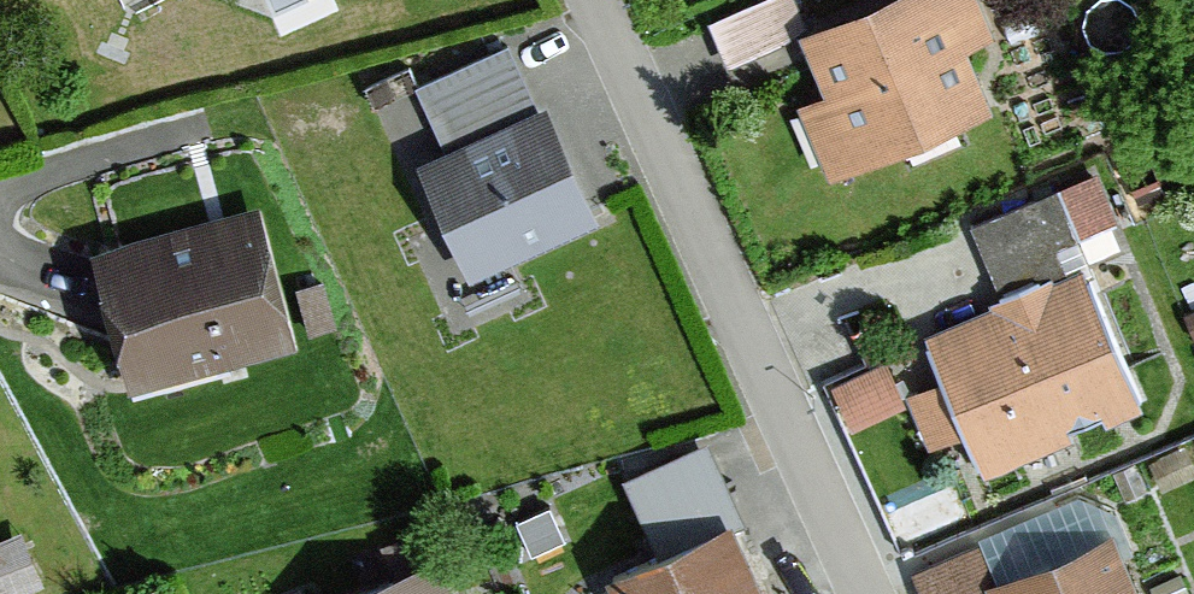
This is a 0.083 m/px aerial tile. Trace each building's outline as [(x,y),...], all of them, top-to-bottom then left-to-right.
[(183,10),(187,0),(157,0),(183,10)] [(728,44),(809,18),(803,0),(713,0),(728,44)] [(795,42),(822,108),(801,116),(830,187),(989,121),(963,58),(991,47),(971,0),(897,0),(795,42)] [(418,170),(471,286),(596,229),(545,115),(535,120),(506,58),(415,99),(442,159),(418,170)] [(294,349),(258,211),(97,253),(133,390),(294,349)] [(1079,281),(922,345),(941,390),(913,401),(934,452),(961,441),(979,486),(1137,422),(1079,281)] [(861,412),(909,382),(883,342),(835,373),(861,412)] [(649,560),(596,585),(600,593),(760,593),(700,471),(624,507),(649,560)] [(549,512),(516,526),(532,558),(566,543),(549,512)] [(1103,541),(992,588),(977,552),(915,577),(923,593),(1125,593),(1103,541)] [(16,544),(0,551),(0,593),(37,593),(16,544)] [(433,568),(363,593),(442,593),(433,568)]
